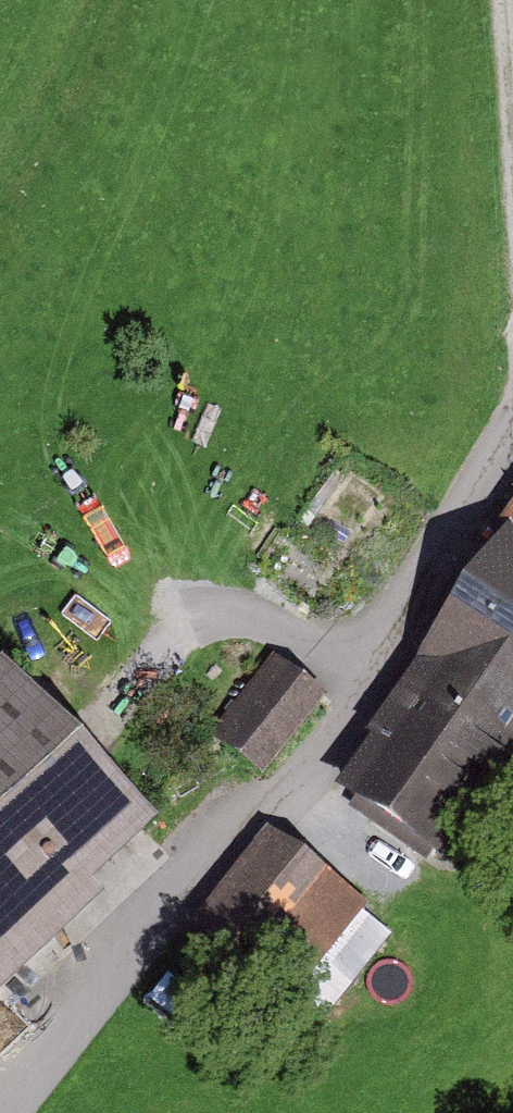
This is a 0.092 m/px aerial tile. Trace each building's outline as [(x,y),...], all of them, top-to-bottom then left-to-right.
[(489,534),(507,547),(327,799),(428,870),(512,751),(512,500),(489,534)] [(52,598),(41,621),(95,648),(106,626),(52,598)] [(263,786),(326,704),(271,662),(208,744),(263,786)] [(158,838),(1,670),(0,671),(0,1011),(101,916),(89,903),(158,838)] [(271,835),(192,932),(318,1034),(397,936),(271,835)]
